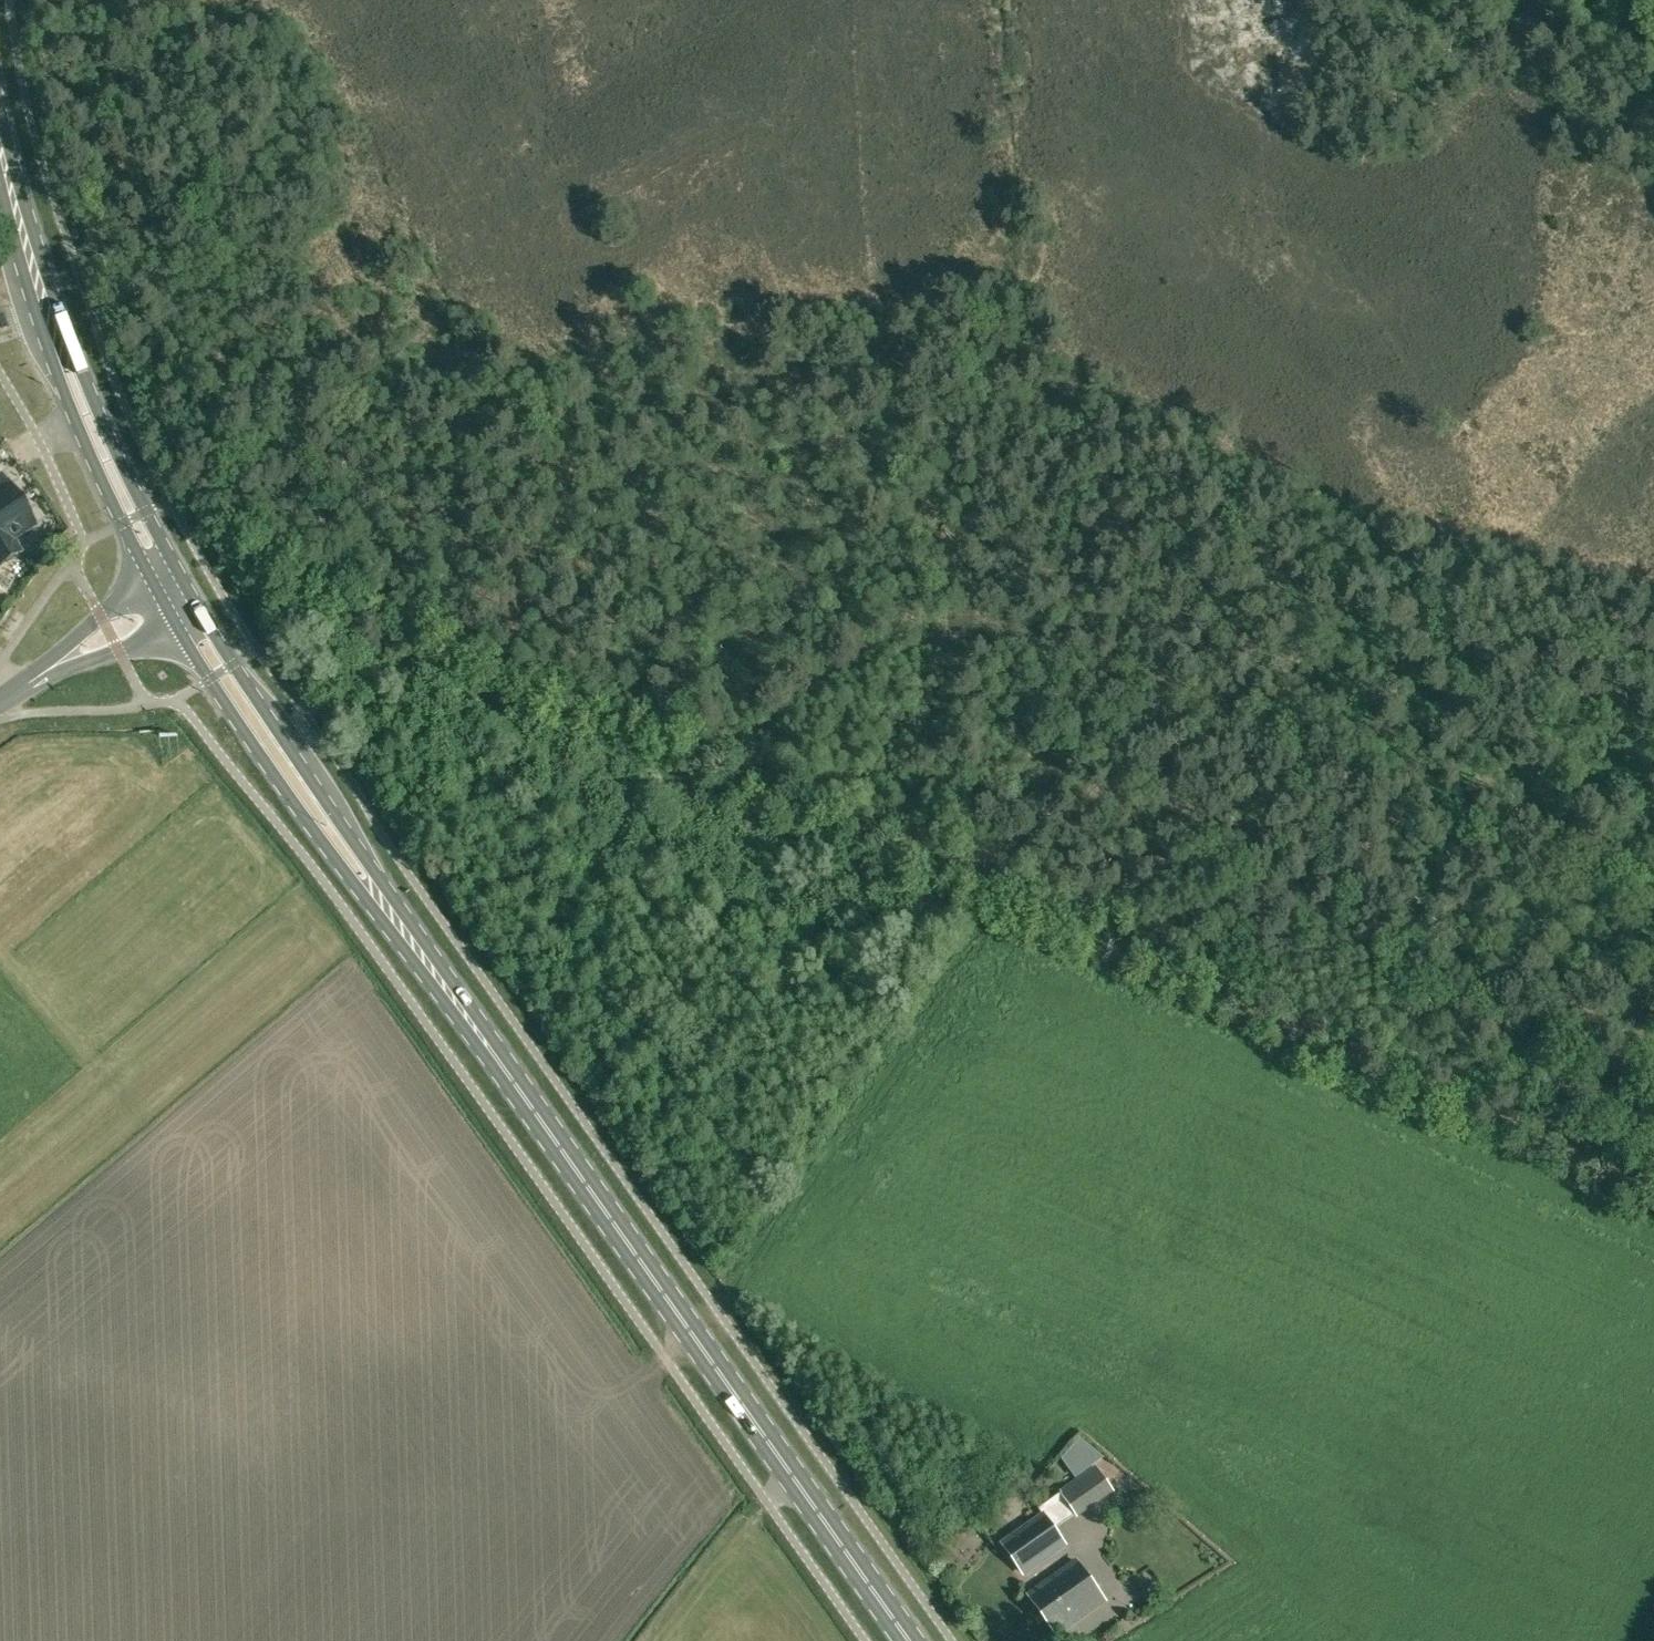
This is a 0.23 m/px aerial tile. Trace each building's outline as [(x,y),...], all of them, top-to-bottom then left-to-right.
[(21,552),(13,540),(34,526),(7,482),(0,487),(0,564),(21,552)] [(1112,1490),(1096,1467),(1061,1492),(1077,1515),(1112,1490)] [(1044,1508),(1000,1540),(1023,1572),(1067,1540),(1044,1508)] [(1077,1561),(1052,1579),(1080,1618),(1105,1600),(1077,1561)] [(1080,1618),(1052,1579),(1029,1595),(1057,1634),(1080,1618)]
